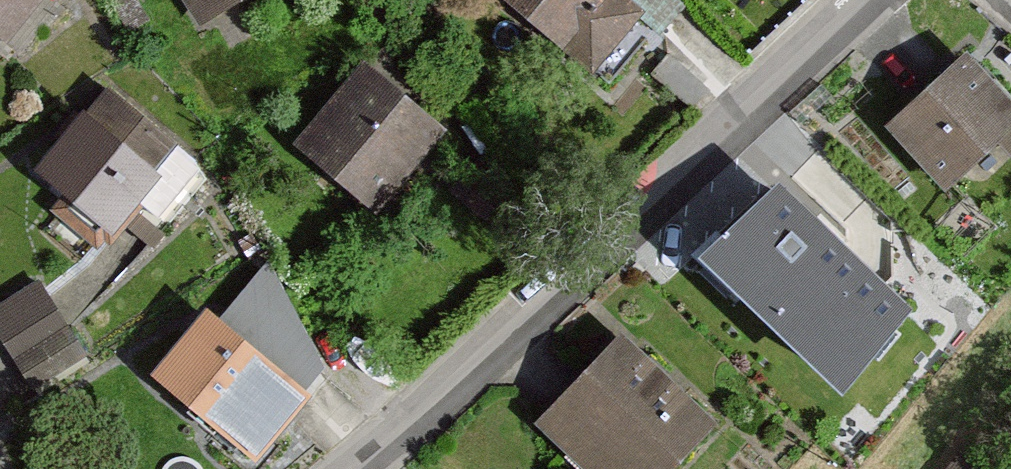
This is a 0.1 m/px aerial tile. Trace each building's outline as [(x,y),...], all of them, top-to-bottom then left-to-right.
[(15,48),(55,0),(0,0),(0,36),(15,48)] [(197,30),(253,0),(180,0),(197,30)] [(601,85),(647,30),(664,44),(690,11),(676,0),(496,0),(601,85)] [(978,61),(895,135),(953,200),(1007,153),(1010,158),(1010,98),(978,61)] [(308,149),(387,212),(452,132),(374,68),(308,149)] [(211,174),(113,100),(50,182),(127,240),(143,218),(165,235),(211,174)] [(822,249),(780,208),(720,270),(820,368),(895,291),(837,234),(822,249)] [(34,394),(88,362),(45,289),(0,316),(0,338),(34,394)] [(169,377),(267,461),(325,393),(227,310),(169,377)] [(627,342),(543,430),(584,468),(686,468),(722,432),(627,342)] [(967,456),(956,468),(983,468),(967,456)]
